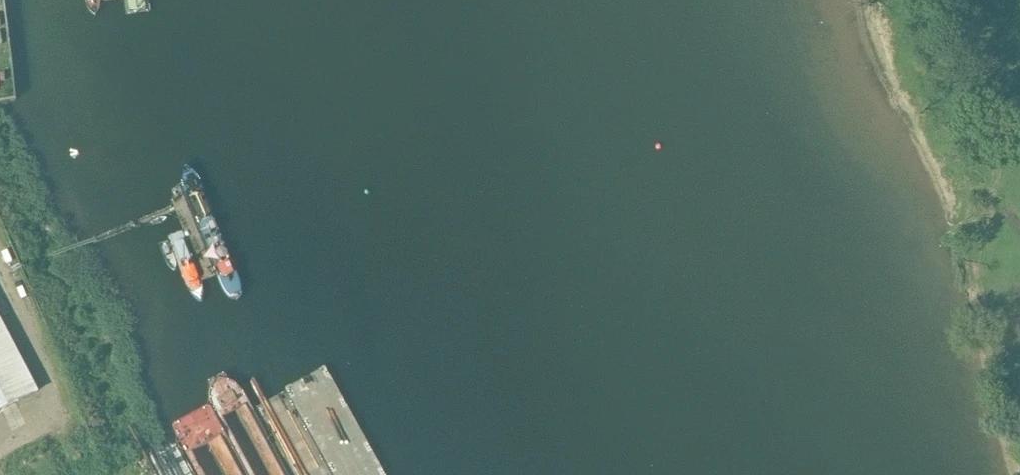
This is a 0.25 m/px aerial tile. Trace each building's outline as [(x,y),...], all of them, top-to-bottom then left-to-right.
[(165,202),(133,218),(177,302),(210,287),(165,202)] [(29,373),(0,317),(0,410),(38,391),(29,373)]
